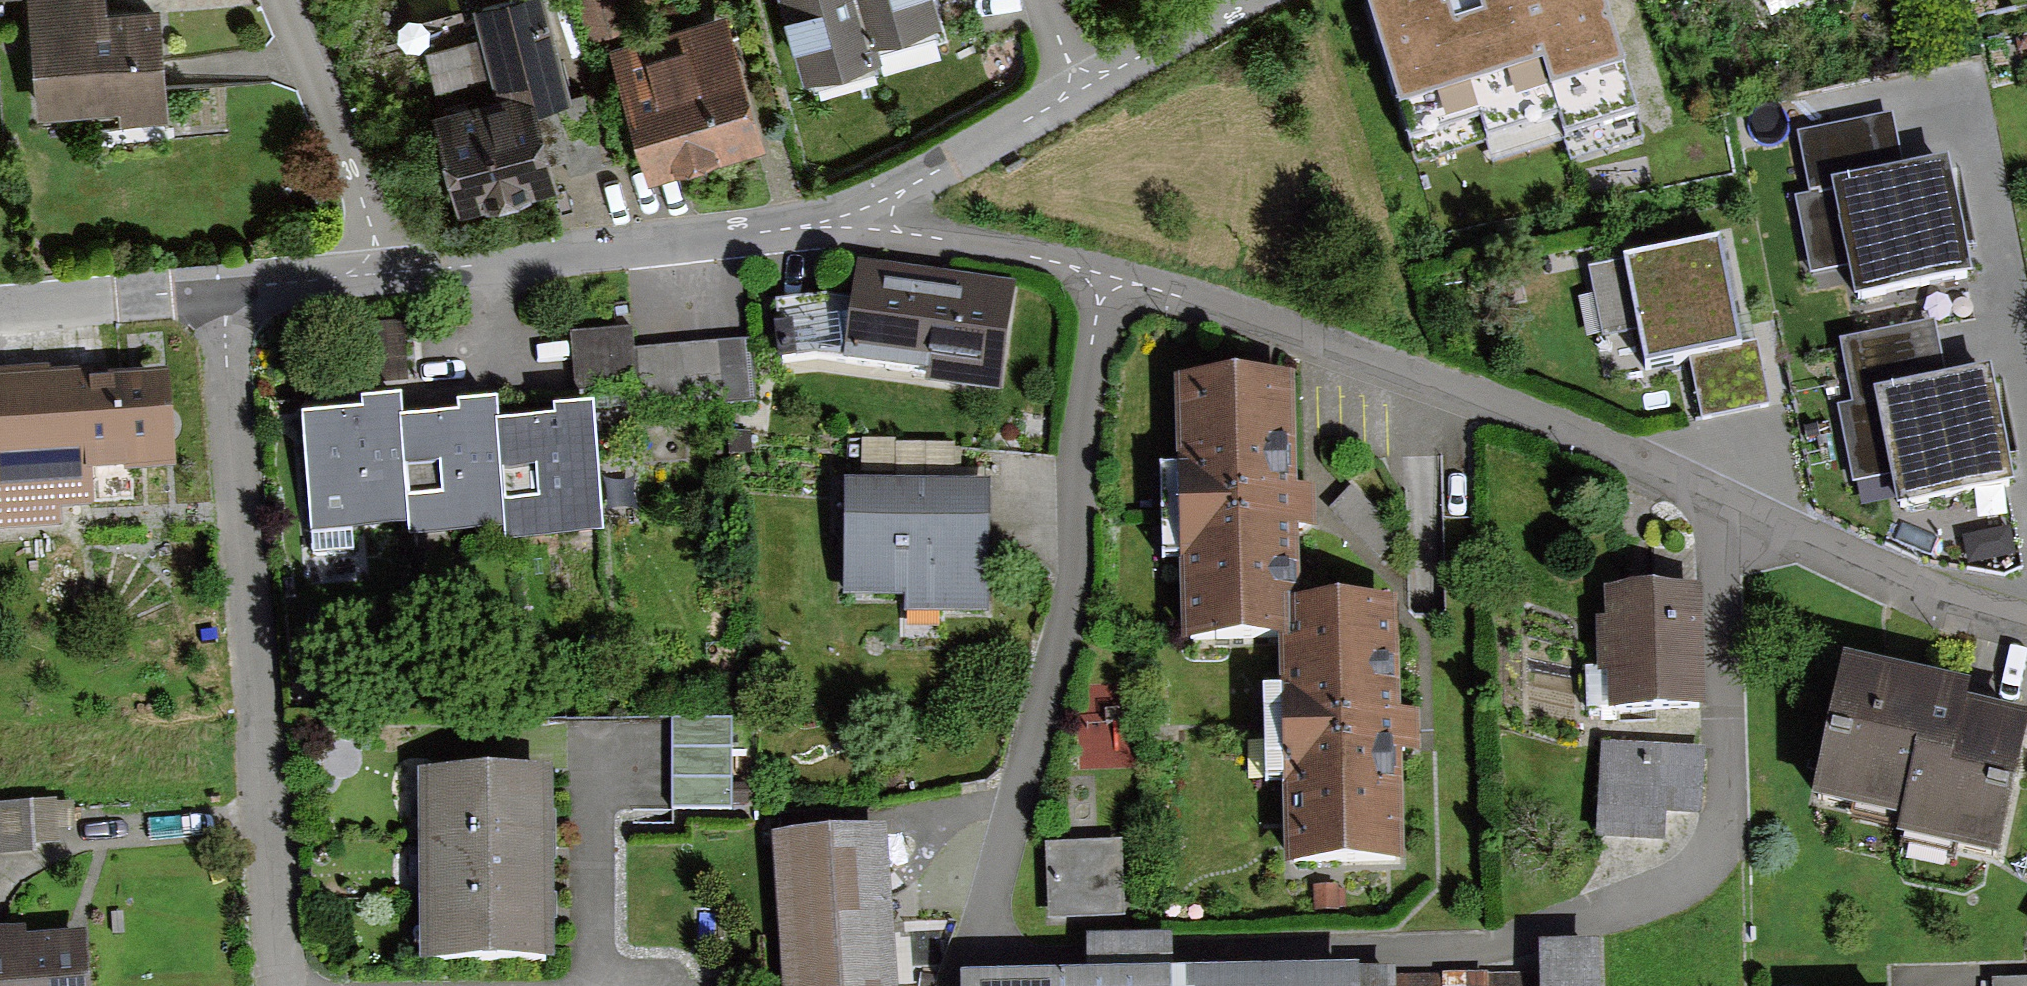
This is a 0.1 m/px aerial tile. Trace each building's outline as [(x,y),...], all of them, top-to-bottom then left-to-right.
[(29,123),(157,116),(152,12),(99,15),(98,0),(23,0),(29,123)] [(533,119),(572,109),(544,0),(521,0),(474,12),(481,38),(428,51),(446,122),(528,101),(533,119)] [(855,0),(782,0),(807,89),(881,68),(878,56),(871,58),(855,0)] [(871,58),(878,56),(943,35),(934,0),(855,0),(871,58)] [(1416,166),(1487,144),(1493,165),(1561,144),(1568,168),(1649,143),(1605,0),(1365,0),(1416,166)] [(609,55),(651,189),(767,153),(726,19),(609,55)] [(433,124),(460,228),(555,204),(533,119),(528,101),(446,122),(433,124)] [(1892,115),(1797,134),(1809,196),(1795,198),(1811,277),(1848,269),(1855,301),(1971,278),(1947,160),(1903,169),(1892,115)] [(1743,346),(1722,240),(1624,259),(1625,265),(1590,271),(1604,340),(1637,334),(1644,370),(1690,361),(1701,418),(1770,404),(1758,343),(1743,346)] [(778,299),(783,356),(820,351),(926,365),(925,377),(998,385),(1013,278),(858,256),(850,289),(778,299)] [(2013,484),(1989,366),(1948,374),(1937,323),(1840,342),(1853,403),(1838,406),(1854,484),(1892,476),(1899,508),(2013,484)] [(634,329),(571,335),(576,394),(639,388),(635,350),(634,329)] [(639,388),(640,413),(756,404),(751,341),(635,350),(639,388)] [(64,522),(63,507),(93,506),(91,468),(171,464),(166,370),(89,373),(89,371),(44,374),(43,369),(0,372),(0,451),(0,452),(0,526),(64,522)] [(1177,373),(1184,634),(1281,632),(1293,631),(1292,590),(1300,590),(1292,370),(1177,373)] [(302,410),(312,528),(406,522),(399,414),(397,392),(361,395),(362,405),(302,410)] [(457,410),(399,414),(406,522),(406,530),(504,524),(497,414),(496,396),(457,399),(457,410)] [(497,414),(504,524),(505,533),(604,526),(594,397),(552,400),(553,410),(497,414)] [(846,476),(846,601),(995,601),(995,477),(846,476)] [(1606,579),(1611,705),(1706,702),(1701,575),(1606,579)] [(1281,632),(1287,860),(1402,858),(1398,588),(1300,590),(1292,590),(1293,631),(1281,632)] [(1809,793),(1899,813),(1895,829),(1996,851),(2026,713),(2026,706),(1965,692),(1968,677),(1842,648),(1809,793)] [(727,716),(668,716),(668,809),(726,809),(727,716)] [(1602,743),(1598,835),(1668,838),(1669,812),(1702,814),(1705,748),(1602,743)] [(420,770),(422,954),(548,953),(546,768),(420,770)] [(0,802),(0,848),(35,846),(34,841),(59,840),(57,799),(0,802)] [(776,829),(785,985),(892,985),(883,823),(776,829)] [(1123,838),(1046,840),(1048,915),(1126,913),(1123,838)] [(0,926),(0,985),(87,985),(84,930),(26,933),(26,924),(0,926)] [(1086,933),(1087,964),(1174,963),(1173,932),(1086,933)] [(1603,937),(1538,938),(1539,971),(1539,985),(1603,985),(1603,937)] [(1179,985),(1361,985),(1361,964),(1360,960),(1179,962),(1179,985)] [(961,967),(962,985),(1179,985),(1179,962),(1174,963),(1087,964),(961,967)] [(1361,964),(1361,985),(1395,985),(1395,975),(1395,963),(1361,964)] [(1395,985),(1539,985),(1539,971),(1395,975),(1395,985)] [(1998,973),(1998,985),(2026,985),(2026,973),(1998,973)]
